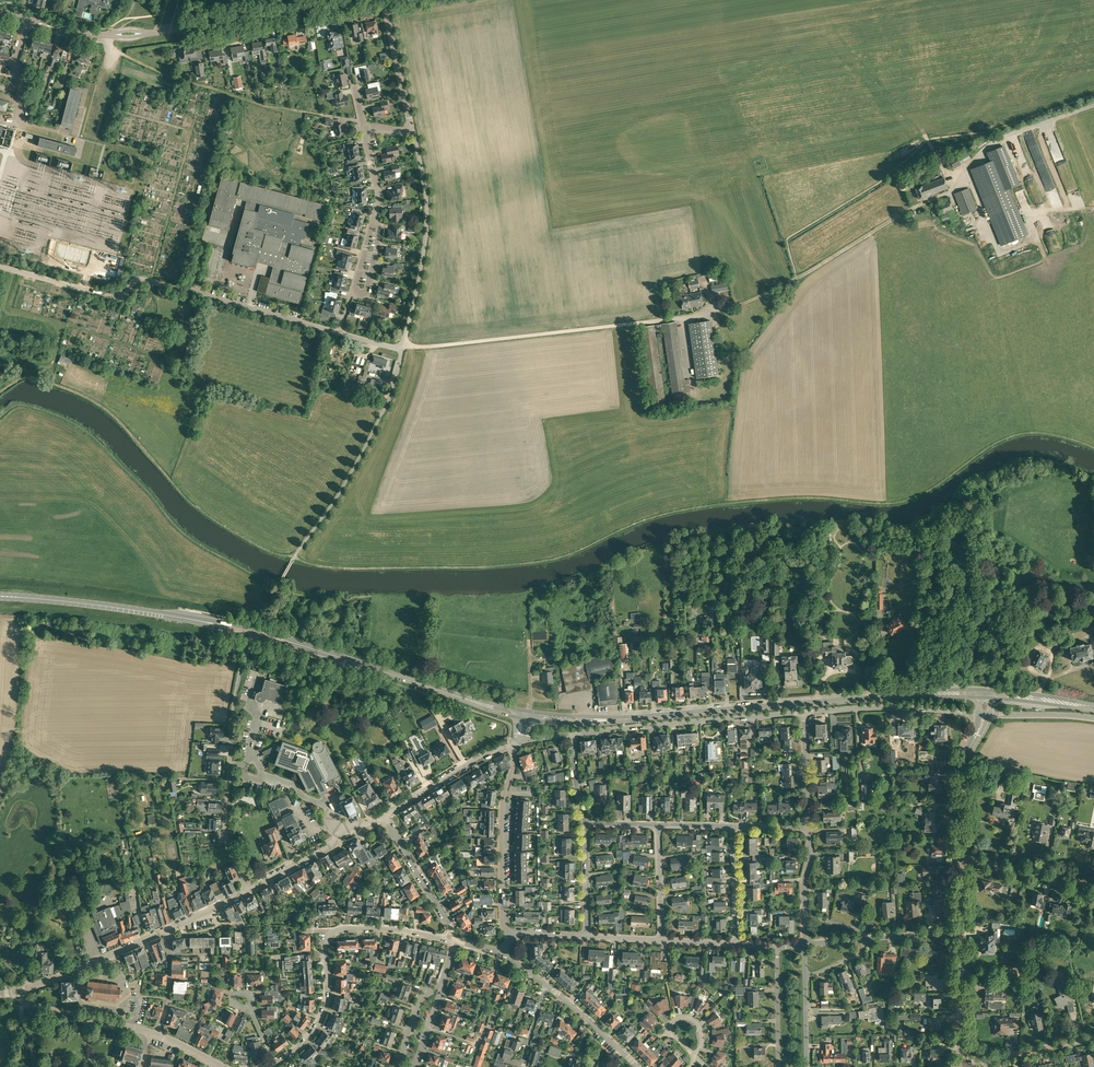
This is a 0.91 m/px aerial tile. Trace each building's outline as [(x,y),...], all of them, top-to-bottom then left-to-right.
[(77,10),(76,16),(81,18),(85,3),(86,0),(79,0),(77,10)] [(85,3),(91,4),(89,13),(95,15),(94,17),(94,21),(97,22),(98,18),(100,12),(97,11),(98,5),(105,7),(106,0),(86,0),(85,3)] [(365,23),(365,24),(362,24),(364,36),(365,35),(364,31),(366,31),(366,32),(369,31),(370,35),(378,34),(376,22),(365,23)] [(356,42),(363,41),(362,33),(358,33),(357,24),(349,25),(351,37),(355,36),(356,42)] [(6,32),(3,40),(2,46),(4,46),(5,43),(6,44),(7,41),(10,42),(12,33),(11,33),(11,32),(9,32),(8,32),(6,32)] [(328,50),(332,50),(332,51),(337,50),(336,47),(343,46),(340,32),(333,33),(332,32),(328,32),(328,34),(328,37),(329,38),(330,41),(327,42),(328,50)] [(303,43),(307,43),(305,36),(299,37),(298,37),(298,38),(296,39),(296,34),(288,35),(288,38),(283,39),(284,44),(289,43),(289,44),(298,42),(299,43),(300,42),(301,47),(304,47),(303,43)] [(33,51),(32,56),(33,58),(35,58),(37,49),(40,40),(37,40),(37,39),(35,38),(34,39),(33,38),(31,47),(35,49),(34,51),(33,51)] [(267,45),(271,44),(272,51),(277,50),(276,49),(274,38),(266,39),(267,45)] [(316,48),(315,39),(308,40),(309,45),(308,45),(308,49),(316,48)] [(40,40),(37,49),(44,51),(46,42),(43,41),(43,40),(41,40),(40,40)] [(46,42),(44,51),(50,53),(53,44),(52,43),(51,43),(50,42),(49,43),(46,42)] [(252,43),(253,48),(251,48),(252,55),(254,55),(259,54),(261,65),(262,65),(263,69),(268,68),(267,58),(265,48),(262,49),(261,42),(252,43)] [(53,55),(52,57),(50,57),(48,65),(54,67),(56,62),(60,45),(56,44),(53,55)] [(60,45),(56,62),(59,63),(60,57),(62,57),(64,46),(60,45)] [(231,47),(233,57),(245,55),(243,45),(231,47)] [(181,49),(181,50),(178,50),(180,62),(188,61),(188,57),(191,57),(191,60),(203,59),(201,50),(195,51),(194,47),(193,48),(192,47),(191,47),(190,48),(186,49),(186,48),(181,49)] [(226,54),(222,55),(221,49),(209,51),(210,57),(207,57),(209,66),(211,65),(211,61),(223,58),(224,63),(228,62),(226,54)] [(77,77),(78,76),(84,52),(81,52),(81,51),(79,50),(78,51),(75,60),(78,61),(78,63),(78,66),(77,66),(75,74),(69,72),(68,76),(77,78),(77,77)] [(84,52),(78,76),(81,74),(84,62),(88,63),(91,54),(90,54),(90,53),(88,52),(87,53),(84,52)] [(342,67),(349,66),(348,56),(341,58),(342,67)] [(336,68),(334,61),(327,62),(329,70),(336,68)] [(65,62),(60,81),(63,82),(68,67),(69,63),(65,62)] [(206,62),(203,63),(203,62),(194,64),(196,77),(205,76),(204,70),(208,70),(206,62)] [(356,75),(360,74),(362,82),(370,80),(367,69),(366,65),(354,68),(356,75)] [(333,78),(336,77),(338,87),(346,85),(344,74),(342,74),(341,72),(333,74),(333,78)] [(234,84),(235,88),(242,87),(240,76),(233,77),(233,80),(232,80),(233,84),(234,84)] [(370,88),(365,89),(368,99),(379,97),(378,91),(381,90),(379,82),(369,84),(370,88)] [(72,129),(82,91),(70,88),(61,126),(72,129)] [(333,98),(335,100),(337,107),(348,105),(346,96),(343,97),(341,91),(336,92),(335,91),(326,93),(328,99),(333,98)] [(8,102),(0,100),(0,109),(6,111),(8,102)] [(381,106),(372,108),(374,116),(385,114),(384,109),(388,108),(387,101),(380,102),(381,106)] [(48,105),(45,115),(48,116),(49,113),(52,110),(53,110),(54,106),(48,105)] [(336,136),(344,134),(342,123),(334,125),(336,136)] [(4,137),(12,139),(14,130),(7,128),(4,137)] [(12,139),(4,137),(2,145),(10,147),(12,139)] [(36,142),(38,143),(37,146),(74,156),(76,148),(40,137),(39,140),(36,139),(36,142)] [(344,150),(347,150),(348,153),(358,151),(357,145),(353,146),(352,142),(343,144),(344,150)] [(393,154),(398,153),(397,146),(386,148),(387,154),(381,155),(383,163),(394,161),(393,154)] [(991,161),(971,169),(990,217),(1016,207),(1009,188),(1019,184),(1004,146),(988,153),(991,161)] [(965,148),(955,154),(948,158),(954,169),(961,164),(970,158),(965,148)] [(358,151),(348,153),(349,160),(347,160),(347,164),(356,162),(356,158),(360,157),(358,151)] [(346,166),(346,169),(348,176),(352,175),(363,173),(362,166),(357,167),(357,164),(346,166)] [(394,173),(400,171),(398,165),(391,166),(392,170),(383,172),(385,180),(396,178),(394,173)] [(363,173),(352,175),(354,181),(350,182),(351,185),(361,183),(360,180),(364,179),(363,173)] [(292,219),(294,214),(321,221),(325,205),(221,176),(208,226),(214,227),(227,231),(236,198),(246,201),(232,253),(233,254),(231,262),(255,268),(257,262),(274,266),(275,268),(273,269),(271,278),(270,278),(263,276),(258,292),(265,293),(265,294),(299,304),(303,290),(314,250),(299,246),(302,238),(304,239),(309,223),(292,219)] [(919,199),(948,188),(944,177),(915,188),(919,199)] [(400,191),(403,191),(402,185),(394,186),(395,190),(387,191),(387,196),(389,196),(390,201),(401,199),(400,191)] [(352,197),(366,196),(366,190),(362,190),(362,187),(353,187),(353,197),(352,197)] [(977,209),(968,188),(954,194),(962,214),(977,209)] [(366,196),(352,197),(352,202),(350,202),(346,203),(345,203),(345,205),(346,206),(351,206),(351,207),(362,206),(362,203),(367,203),(366,196)] [(939,216),(954,211),(949,199),(935,205),(939,216)] [(400,208),(389,209),(390,218),(391,221),(402,221),(401,211),(405,211),(404,204),(400,205),(400,208)] [(352,208),(351,212),(350,218),(352,218),(352,219),(363,221),(364,215),(360,214),(361,211),(352,208)] [(352,219),(350,225),(348,224),(347,227),(356,230),(357,227),(361,228),(363,221),(352,219)] [(400,240),(400,239),(404,239),(405,238),(405,234),(405,233),(401,232),(401,231),(401,225),(392,224),(392,230),(388,230),(387,238),(395,239),(395,240),(400,240)] [(347,239),(346,239),(357,242),(359,236),(354,235),(355,232),(345,229),(344,232),(346,232),(345,235),(348,235),(347,239)] [(337,247),(341,248),(350,251),(351,247),(355,249),(357,242),(346,239),(347,239),(342,238),(340,244),(338,244),(337,247)] [(59,243),(55,255),(85,263),(89,251),(59,243)] [(399,254),(401,245),(397,245),(396,249),(386,247),(385,256),(391,257),(391,259),(395,259),(395,257),(396,253),(399,254)] [(342,256),(341,260),(351,263),(353,257),(346,255),(347,252),(337,249),(336,255),(342,256)] [(341,260),(339,266),(336,265),(335,269),(342,271),(343,268),(349,269),(351,263),(341,260)] [(383,268),(381,275),(384,275),(385,276),(386,277),(387,276),(392,277),(393,270),(394,266),(391,266),(387,265),(387,266),(386,268),(384,268),(383,268)] [(337,276),(336,281),(345,284),(347,278),(341,276),(341,273),(335,271),(334,275),(337,276)] [(719,281),(726,279),(725,272),(709,275),(710,280),(718,278),(719,281)] [(688,281),(690,289),(700,287),(698,279),(688,281)] [(336,281),(335,286),(331,285),(330,290),(336,292),(337,288),(344,290),(345,284),(336,281)] [(727,282),(719,284),(720,291),(729,289),(727,282)] [(393,293),(393,292),(396,293),(398,292),(399,288),(398,287),(387,284),(386,288),(379,286),(377,295),(388,297),(389,292),(393,293)] [(329,304),(339,307),(341,301),(334,299),(335,296),(336,293),(330,291),(329,292),(325,292),(324,302),(329,304)] [(700,292),(691,294),(691,297),(687,297),(688,303),(690,303),(691,306),(703,304),(700,292)] [(691,297),(691,294),(688,294),(687,294),(680,295),(683,309),(690,307),(691,306),(690,303),(688,303),(687,297),(691,297)] [(329,304),(328,308),(323,307),(321,313),(329,316),(330,311),(337,313),(339,307),(329,304)] [(354,316),(355,313),(361,315),(363,306),(357,304),(355,309),(354,309),(353,309),(353,310),(351,309),(349,315),(354,316)] [(379,306),(377,314),(377,316),(378,318),(382,319),(383,318),(384,315),(388,317),(389,311),(394,313),(396,306),(389,304),(388,308),(379,306)] [(363,306),(361,315),(365,316),(364,320),(369,321),(371,315),(368,314),(369,307),(363,306)] [(688,324),(696,374),(696,378),(718,375),(709,320),(688,324)] [(654,325),(641,327),(652,406),(655,406),(655,410),(664,409),(663,405),(666,404),(655,330),(663,329),(674,403),(687,401),(687,398),(692,397),(689,379),(684,379),(676,322),(662,324),(654,325)] [(71,359),(61,355),(59,360),(69,364),(71,359)] [(386,366),(388,359),(373,355),(371,362),(386,366)] [(380,390),(381,386),(379,385),(380,382),(371,379),(370,383),(368,382),(367,386),(380,390)] [(904,628),(907,626),(901,615),(893,619),(894,621),(887,624),(891,634),(901,629),(900,628),(903,627),(904,628)] [(964,634),(956,634),(956,648),(970,648),(969,634),(966,634),(966,631),(964,631),(964,634)] [(761,648),(762,654),(770,654),(769,632),(763,632),(763,637),(764,637),(764,647),(761,648)] [(771,637),(771,654),(779,655),(779,637),(771,637)] [(851,663),(853,662),(852,657),(851,655),(846,656),(845,653),(837,653),(836,646),(832,646),(832,641),(823,642),(824,647),(818,647),(819,654),(832,654),(833,668),(846,667),(846,664),(851,663)] [(619,660),(629,659),(628,643),(618,644),(619,660)] [(1086,658),(1093,657),(1090,644),(1084,645),(1083,644),(1077,645),(1077,646),(1070,647),(1073,661),(1079,660),(1086,659),(1086,658)] [(1042,670),(1049,655),(1040,650),(1032,665),(1042,670)] [(561,665),(564,678),(567,692),(577,690),(577,687),(585,685),(586,688),(591,687),(589,680),(617,674),(615,666),(617,666),(617,663),(614,663),(612,654),(599,657),(598,655),(584,659),(584,660),(561,665)] [(798,685),(802,684),(801,680),(798,680),(798,679),(797,679),(796,662),(797,662),(797,656),(782,657),(783,663),(785,662),(785,674),(784,674),(784,677),(786,677),(786,680),(785,680),(785,686),(798,685)] [(727,658),(727,662),(727,666),(727,672),(736,672),(736,669),(738,669),(738,662),(736,662),(735,658),(727,658)] [(555,667),(545,667),(545,672),(543,672),(543,683),(553,683),(552,672),(556,671),(555,667)] [(743,680),(745,680),(746,688),(759,687),(762,687),(762,675),(759,675),(758,667),(751,667),(751,671),(743,671),(743,680)] [(715,674),(715,680),(715,692),(725,692),(725,680),(728,680),(728,674),(724,674),(715,674)] [(702,683),(699,684),(700,697),(707,696),(706,685),(710,685),(709,676),(702,677),(702,683)] [(609,679),(610,680),(597,682),(600,706),(619,704),(616,684),(620,684),(619,677),(616,678),(615,677),(609,679)] [(266,680),(262,693),(260,692),(257,694),(256,697),(258,700),(261,701),(264,699),(265,697),(283,702),(287,686),(266,680)] [(653,690),(656,690),(656,701),(661,701),(661,699),(667,699),(667,689),(660,689),(660,680),(652,681),(653,690)] [(693,682),(690,683),(691,698),(700,697),(699,684),(693,684),(693,682)] [(625,689),(625,691),(625,702),(634,702),(633,691),(633,686),(632,685),(629,685),(628,686),(628,688),(625,689)] [(640,692),(640,697),(638,697),(638,701),(640,701),(640,702),(651,701),(651,691),(647,691),(647,690),(645,690),(645,686),(641,686),(641,689),(640,689),(640,692)] [(684,698),(684,693),(683,693),(683,687),(673,687),(673,699),(679,699),(679,701),(684,701),(684,698)] [(432,714),(431,715),(420,722),(425,730),(437,723),(432,714)] [(465,725),(471,722),(468,716),(462,720),(449,728),(459,745),(472,737),(465,725)] [(899,727),(895,727),(894,727),(894,735),(899,734),(899,735),(910,735),(910,739),(917,739),(917,733),(912,733),(912,726),(908,726),(908,723),(903,724),(903,726),(899,726),(899,727)] [(823,741),(827,741),(827,735),(826,724),(815,724),(816,736),(822,735),(823,741)] [(933,725),(934,738),(932,738),(932,741),(934,741),(946,741),(946,738),(946,724),(933,725)] [(866,726),(866,728),(864,728),(864,729),(863,729),(863,733),(865,733),(865,739),(863,739),(863,743),(868,743),(868,742),(871,742),(871,743),(876,743),(875,739),(877,739),(876,737),(878,737),(878,734),(876,734),(876,732),(875,732),(875,729),(873,729),(873,728),(870,728),(870,726),(869,725),(867,725),(866,726)] [(780,727),(779,727),(779,726),(777,726),(778,734),(780,733),(781,738),(791,738),(791,734),(790,735),(789,727),(780,727)] [(219,737),(223,737),(224,729),(211,728),(211,736),(212,736),(212,742),(219,742),(219,737)] [(740,740),(747,739),(746,737),(751,737),(751,728),(740,729),(740,738),(740,740)] [(771,728),(759,728),(760,742),(764,742),(764,736),(771,735),(771,728)] [(853,738),(853,737),(853,735),(852,728),(843,729),(843,731),(835,732),(835,739),(840,739),(841,744),(845,744),(845,741),(851,741),(852,740),(852,739),(853,738)] [(737,729),(732,730),(732,741),(737,741),(737,748),(740,748),(740,741),(737,741),(737,729)] [(698,732),(691,733),(691,745),(692,745),(699,744),(698,732)] [(661,735),(661,737),(661,750),(663,750),(663,748),(669,748),(669,734),(661,735)] [(638,749),(646,748),(645,736),(637,737),(637,738),(631,738),(632,743),(630,743),(630,748),(638,748),(638,749)] [(622,737),(616,738),(617,750),(621,749),(621,751),(623,751),(623,752),(622,753),(623,756),(625,756),(624,750),(623,749),(622,737)] [(653,737),(654,744),(651,744),(651,750),(655,750),(655,752),(659,752),(659,750),(661,750),(661,737),(653,737)] [(616,738),(609,739),(610,750),(617,750),(616,738)] [(791,738),(781,738),(781,742),(784,742),(784,749),(788,749),(788,751),(792,751),(792,749),(791,738)] [(596,740),(589,741),(590,753),(596,752),(596,751),(597,751),(596,740)] [(314,786),(315,785),(320,794),(327,791),(323,782),(327,780),(330,786),(329,786),(329,787),(330,786),(331,786),(332,786),(333,786),(334,786),(335,787),(336,787),(337,788),(338,789),(338,790),(341,795),(340,796),(339,796),(339,797),(339,798),(340,798),(340,799),(341,799),(341,798),(342,798),(344,800),(346,799),(341,788),(339,785),(336,784),(332,783),(331,780),(334,778),(334,779),(335,780),(336,780),(337,780),(338,779),(339,779),(339,778),(339,777),(339,776),(340,775),(324,744),(323,744),(322,743),(322,742),(321,742),(320,741),(319,741),(318,741),(317,741),(316,741),(315,741),(314,742),(314,743),(313,743),(313,744),(312,745),(312,746),(312,747),(312,748),(313,749),(312,750),(312,751),(309,753),(307,749),(282,741),(280,747),(278,746),(276,750),(279,751),(274,764),(297,772),(307,792),(315,788),(314,786)] [(581,742),(582,752),(582,754),(590,753),(589,741),(581,742)] [(713,741),(711,741),(711,759),(711,761),(712,761),(712,762),(718,762),(718,760),(722,760),(722,753),(718,753),(717,747),(720,747),(720,741),(713,741)] [(432,748),(436,754),(437,754),(439,757),(439,756),(443,754),(445,753),(448,751),(449,751),(444,743),(444,744),(438,747),(437,745),(437,746),(432,748)] [(549,754),(552,753),(553,762),(561,761),(560,758),(561,758),(562,757),(561,755),(560,755),(559,752),(556,752),(555,747),(548,748),(549,754)] [(265,751),(267,757),(273,756),(272,752),(276,751),(275,748),(265,751)] [(207,749),(206,763),(205,773),(208,773),(208,774),(220,775),(221,758),(217,758),(218,756),(220,756),(221,750),(207,749)] [(417,754),(414,756),(417,764),(421,762),(422,765),(433,759),(429,751),(419,757),(417,754)] [(496,761),(497,765),(507,761),(506,759),(509,758),(507,755),(505,756),(504,754),(494,759),(496,761)] [(531,754),(519,757),(527,780),(533,777),(530,768),(535,767),(538,766),(536,761),(533,762),(531,754)] [(392,761),(394,765),(399,773),(401,772),(402,774),(400,775),(402,778),(404,777),(408,785),(419,779),(414,770),(413,770),(411,765),(404,769),(402,767),(404,766),(401,761),(398,762),(396,758),(392,761)] [(510,760),(509,758),(506,759),(507,761),(497,765),(498,767),(500,771),(509,767),(510,766),(507,761),(510,760)] [(817,771),(826,771),(826,759),(817,760),(817,771)] [(487,776),(488,776),(489,777),(491,780),(494,778),(493,777),(496,776),(495,774),(495,772),(497,771),(495,769),(494,768),(497,766),(494,762),(491,763),(491,762),(482,767),(487,776)] [(791,763),(782,764),(778,764),(778,766),(779,766),(779,771),(782,771),(782,775),(793,774),(793,771),(791,771),(791,763)] [(360,771),(367,783),(358,788),(364,799),(364,800),(367,806),(379,799),(376,793),(375,793),(368,783),(374,780),(367,767),(360,771)] [(479,769),(473,773),(477,781),(485,776),(483,773),(482,774),(479,769)] [(554,770),(543,772),(543,775),(548,775),(548,781),(554,781),(563,780),(564,780),(564,779),(564,772),(563,772),(562,772),(554,774),(554,770)] [(942,793),(942,783),(938,783),(939,776),(932,776),(932,771),(925,771),(925,777),(931,777),(931,783),(929,783),(929,789),(935,790),(935,793),(942,793)] [(477,781),(473,773),(466,777),(468,782),(467,783),(469,786),(477,781)] [(793,774),(782,775),(783,779),(786,778),(786,786),(794,786),(793,774)] [(390,796),(401,790),(398,785),(397,785),(392,777),(383,783),(388,791),(387,791),(390,796)] [(461,779),(455,782),(460,791),(466,787),(461,779)] [(595,791),(595,794),(594,802),(595,802),(595,800),(600,801),(600,802),(605,802),(606,785),(596,785),(596,779),(589,781),(591,791),(595,791)] [(170,791),(176,790),(174,781),(168,782),(170,791)] [(201,782),(201,793),(210,794),(210,793),(215,793),(216,783),(201,782)] [(460,791),(455,782),(448,787),(453,795),(460,791)] [(820,787),(818,787),(819,797),(825,796),(825,793),(828,793),(827,791),(831,791),(831,782),(820,783),(820,787)] [(1068,782),(1066,790),(1075,792),(1076,784),(1068,782)] [(859,784),(859,799),(873,799),(872,784),(859,784)] [(1045,797),(1047,786),(1034,784),(1033,789),(1035,789),(1034,795),(1045,797)] [(445,786),(439,789),(443,797),(449,793),(445,786)] [(1010,786),(1007,804),(1001,803),(1000,807),(994,806),(992,814),(1010,817),(1012,806),(1014,807),(1016,796),(1018,787),(1010,786)] [(437,800),(438,800),(439,803),(444,799),(443,797),(439,789),(433,793),(437,800)] [(477,792),(477,796),(480,796),(486,797),(495,798),(496,791),(487,790),(487,793),(480,792),(477,792)] [(553,790),(553,798),(566,798),(566,790),(553,790)] [(681,797),(686,797),(686,810),(694,810),(694,795),(686,795),(686,790),(682,790),(681,797)] [(711,805),(715,806),(715,794),(707,793),(707,807),(711,807),(711,805)] [(266,807),(266,806),(265,801),(262,794),(256,796),(260,809),(266,807)] [(431,794),(421,800),(425,806),(431,803),(433,807),(435,806),(432,802),(435,800),(431,794)] [(715,794),(715,806),(720,806),(720,807),(723,807),(724,794),(715,794)] [(628,809),(628,795),(624,795),(624,796),(618,796),(618,808),(624,808),(624,809),(628,809)] [(268,800),(265,801),(266,806),(267,806),(272,816),(275,824),(278,829),(279,831),(278,831),(280,837),(282,837),(280,830),(279,830),(279,829),(284,826),(293,844),(305,838),(300,827),(299,827),(297,822),(299,822),(293,810),(282,816),(280,811),(291,806),(286,796),(278,796),(268,801),(268,800)] [(352,796),(346,799),(344,800),(340,802),(347,817),(359,811),(352,796)] [(486,801),(485,803),(485,804),(482,803),(481,806),(489,807),(489,804),(494,805),(495,798),(486,797),(486,799),(483,798),(483,801),(486,801)] [(517,807),(529,808),(530,800),(525,800),(525,798),(521,797),(521,800),(518,799),(518,804),(517,804),(517,807)] [(651,812),(651,797),(643,797),(642,807),(640,807),(640,812),(651,812)] [(658,812),(661,812),(670,812),(668,812),(669,804),(670,804),(670,797),(661,797),(661,807),(658,807),(658,812)] [(197,799),(197,804),(221,808),(222,803),(208,802),(208,800),(207,799),(197,799)] [(780,802),(780,813),(783,813),(783,811),(791,811),(791,799),(785,799),(785,802),(780,802)] [(425,806),(421,800),(414,804),(418,811),(420,810),(422,813),(424,811),(422,808),(425,806)] [(734,812),(745,812),(745,801),(742,801),(742,804),(734,804),(734,812)] [(745,801),(745,812),(749,812),(749,810),(756,811),(757,801),(745,801)] [(768,812),(780,813),(780,802),(776,802),(776,805),(768,805),(768,812)] [(197,804),(197,805),(195,805),(195,810),(207,811),(221,813),(221,808),(197,804)] [(420,815),(418,811),(414,804),(405,810),(407,813),(411,811),(412,814),(415,818),(420,815)] [(517,814),(528,815),(529,808),(517,807),(517,810),(517,814)] [(915,812),(926,817),(926,825),(925,825),(924,831),(936,831),(937,825),(935,825),(936,820),(933,820),(933,813),(928,812),(917,808),(915,812)] [(405,810),(400,813),(406,822),(411,819),(409,816),(412,814),(411,811),(407,813),(405,810)] [(840,820),(840,811),(839,811),(823,812),(824,821),(831,820),(831,825),(837,825),(837,820),(840,820)] [(421,816),(427,826),(428,827),(434,823),(435,823),(433,819),(432,820),(426,812),(423,815),(421,816)] [(516,822),(528,823),(528,815),(517,814),(517,819),(516,819),(516,822)] [(569,814),(559,814),(556,814),(556,822),(559,822),(569,822),(569,814)] [(1050,816),(1049,823),(1049,824),(1056,826),(1057,817),(1050,816)] [(527,830),(528,823),(516,822),(516,825),(516,829),(527,830)] [(1049,831),(1050,826),(1038,823),(1036,832),(1034,832),(1032,839),(1042,841),(1043,834),(1046,835),(1047,831),(1049,831)] [(220,824),(207,824),(207,830),(213,831),(213,832),(216,832),(215,828),(220,829),(220,824)] [(419,824),(410,830),(412,833),(421,827),(419,824)] [(280,838),(280,837),(278,831),(276,826),(270,829),(271,831),(267,833),(270,841),(264,844),(265,845),(261,846),(263,852),(267,851),(269,856),(271,855),(272,857),(277,856),(276,854),(281,853),(276,839),(280,838)] [(1070,832),(1070,828),(1061,826),(1060,830),(1062,830),(1061,835),(1068,836),(1069,832),(1070,832)] [(1079,830),(1078,835),(1081,836),(1080,841),(1089,842),(1088,846),(1093,847),(1093,833),(1087,831),(1087,829),(1087,828),(1086,827),(1084,827),(1083,827),(1082,827),(1082,828),(1080,828),(1080,829),(1079,829),(1079,830)] [(216,832),(213,832),(216,841),(223,839),(220,830),(220,829),(215,828),(216,832)] [(427,840),(424,842),(421,837),(426,834),(424,830),(415,835),(417,839),(414,841),(416,843),(412,845),(420,856),(424,853),(425,854),(430,851),(427,847),(430,845),(427,840)] [(838,837),(842,837),(842,832),(836,832),(836,833),(827,833),(827,838),(828,837),(829,843),(833,842),(833,844),(838,843),(838,837)] [(610,843),(610,839),(616,840),(616,835),(596,834),(596,843),(610,843)] [(682,846),(692,846),(692,845),(696,844),(696,850),(701,850),(701,848),(701,834),(697,834),(697,840),(693,840),(693,836),(677,836),(677,846),(677,845),(682,845),(682,846)] [(631,835),(631,838),(627,838),(627,845),(632,845),(632,843),(647,844),(647,835),(631,835)] [(706,845),(706,849),(721,848),(721,845),(724,845),(724,837),(722,837),(722,836),(719,836),(719,837),(710,837),(711,845),(706,845)] [(362,864),(366,862),(369,867),(376,863),(373,858),(370,852),(366,854),(357,838),(351,841),(352,842),(347,845),(352,854),(355,851),(358,856),(362,864)] [(493,839),(483,840),(480,840),(480,838),(475,838),(475,844),(483,844),(484,847),(493,847),(493,839)] [(746,838),(746,846),(756,845),(756,841),(758,841),(758,838),(746,838)] [(787,841),(787,846),(797,846),(797,838),(785,838),(785,841),(787,841)] [(945,856),(945,842),(945,839),(937,839),(937,840),(932,840),(932,856),(932,857),(937,857),(937,856),(945,856)] [(382,854),(386,851),(382,844),(374,849),(379,857),(383,855),(382,854)] [(756,849),(756,845),(746,846),(746,854),(753,853),(753,858),(760,857),(760,853),(758,853),(758,849),(756,849)] [(721,848),(706,849),(706,852),(711,852),(711,860),(720,860),(720,861),(723,861),(723,855),(724,855),(724,851),(722,852),(721,848)] [(345,849),(339,853),(346,865),(352,861),(345,849)] [(475,857),(477,857),(477,858),(482,858),(482,863),(484,863),(494,863),(494,855),(484,855),(481,855),(480,851),(474,852),(475,857)] [(623,851),(623,859),(624,859),(628,858),(629,858),(629,855),(631,855),(631,851),(623,851)] [(346,865),(339,853),(333,856),(340,868),(346,865)] [(386,859),(389,864),(397,859),(394,854),(386,859)] [(435,854),(428,858),(432,863),(430,864),(432,866),(428,868),(429,869),(428,870),(431,875),(432,875),(444,868),(444,867),(443,868),(435,854)] [(326,865),(328,864),(331,868),(335,866),(332,862),(328,855),(322,858),(326,865)] [(597,864),(611,863),(611,855),(596,856),(597,864)] [(648,866),(649,857),(634,855),(633,864),(648,866)] [(827,865),(827,870),(827,871),(838,870),(838,862),(839,862),(839,856),(828,856),(829,865),(827,865)] [(678,866),(687,865),(686,857),(671,859),(672,869),(678,868),(678,866)] [(760,858),(760,857),(753,858),(753,862),(747,862),(747,870),(756,870),(756,866),(758,866),(758,862),(763,862),(763,858),(760,858)] [(397,859),(389,864),(393,870),(401,865),(397,859)] [(783,864),(786,864),(786,868),(786,872),(793,872),(793,868),(796,868),(796,860),(783,860),(783,864)] [(557,866),(562,866),(562,871),(574,871),(574,862),(562,862),(562,861),(557,862),(557,866)] [(316,862),(304,868),(306,873),(307,872),(312,882),(322,876),(319,871),(318,871),(317,870),(319,869),(316,862)] [(233,864),(224,867),(226,872),(223,873),(224,876),(227,875),(226,873),(235,870),(233,864)] [(936,875),(936,866),(923,866),(923,875),(926,875),(926,879),(933,879),(933,875),(936,875)] [(704,881),(722,880),(722,877),(725,877),(725,868),(723,868),(723,867),(720,867),(720,868),(711,869),(712,877),(707,877),(704,878),(704,881)] [(306,890),(308,889),(313,885),(306,873),(304,868),(299,871),(295,873),(300,881),(299,881),(300,883),(301,882),(306,890)] [(393,882),(396,880),(398,879),(406,874),(402,868),(394,873),(397,877),(394,877),(392,878),(394,881),(393,882)] [(444,868),(432,875),(436,881),(447,874),(444,868)] [(493,868),(481,868),(478,868),(478,875),(481,875),(481,876),(493,875),(493,868)] [(360,873),(354,869),(343,884),(349,888),(353,883),(359,875),(360,873)] [(235,870),(226,873),(227,875),(228,878),(229,879),(238,876),(235,870)] [(750,878),(750,884),(753,884),(764,883),(764,881),(763,881),(763,874),(760,874),(760,870),(756,870),(747,870),(747,878),(750,878)] [(333,871),(330,874),(328,877),(333,880),(338,875),(333,871)] [(178,892),(177,899),(184,915),(193,911),(189,902),(185,894),(190,892),(187,887),(184,872),(185,877),(179,879),(183,892),(181,892),(178,892)] [(188,872),(184,872),(187,887),(190,892),(198,909),(207,904),(201,891),(200,889),(200,886),(202,884),(201,877),(197,877),(198,881),(190,883),(189,881),(188,872)] [(300,881),(295,873),(290,875),(296,883),(305,891),(306,890),(301,882),(300,883),(299,881),(300,881)] [(406,874),(398,879),(402,885),(409,880),(406,874)] [(447,874),(436,881),(439,887),(447,882),(450,880),(448,877),(449,876),(447,874)] [(528,881),(528,874),(515,874),(515,877),(516,877),(516,882),(519,882),(519,884),(523,884),(523,881),(528,881)] [(597,885),(613,884),(612,874),(603,875),(603,876),(596,877),(597,885)] [(633,885),(634,885),(633,887),(640,888),(640,886),(647,887),(649,878),(644,878),(644,876),(635,874),(633,885)] [(228,878),(223,879),(229,893),(236,890),(232,882),(239,880),(238,876),(229,879),(228,878)] [(287,876),(279,881),(282,889),(286,892),(292,888),(298,894),(300,892),(302,890),(295,883),(292,885),(287,876)] [(673,887),(687,885),(686,877),(671,879),(673,887)] [(224,883),(221,885),(226,895),(229,893),(223,879),(224,883)] [(209,885),(211,888),(213,893),(214,892),(217,899),(218,899),(217,898),(225,894),(225,895),(226,895),(221,885),(220,885),(218,880),(209,885)] [(722,880),(704,881),(704,884),(707,884),(712,884),(712,892),(721,891),(721,893),(724,893),(724,891),(726,891),(725,883),(722,883),(722,880)] [(981,880),(980,885),(981,886),(980,890),(993,893),(993,890),(1005,892),(1006,886),(991,883),(991,882),(981,880)] [(282,889),(279,881),(274,884),(279,892),(280,891),(283,895),(285,894),(289,897),(290,896),(286,892),(282,889)] [(447,882),(439,887),(438,887),(442,892),(443,893),(447,891),(448,893),(452,890),(455,889),(454,886),(451,888),(447,882)] [(202,884),(200,886),(200,889),(201,891),(207,904),(217,899),(214,892),(213,893),(211,888),(205,891),(203,886),(204,886),(203,883),(202,884)] [(415,889),(411,883),(404,888),(400,890),(404,896),(407,894),(415,889)] [(766,883),(764,883),(753,884),(753,888),(747,888),(747,891),(748,891),(748,895),(750,895),(750,900),(757,900),(757,888),(760,888),(760,887),(766,887),(766,883)] [(792,890),(793,890),(792,883),(778,883),(778,887),(775,887),(775,893),(779,893),(779,891),(787,891),(787,894),(792,894),(792,890)] [(126,901),(120,902),(121,907),(122,910),(121,910),(122,914),(126,913),(132,912),(131,908),(134,907),(132,897),(129,897),(127,884),(123,884),(126,898),(126,901)] [(463,885),(456,890),(458,893),(463,890),(465,889),(463,885)] [(264,897),(273,892),(270,886),(260,891),(264,897)] [(560,893),(560,894),(574,894),(574,887),(570,887),(570,886),(561,886),(561,890),(565,890),(565,893),(560,893)] [(321,893),(323,891),(317,887),(312,892),(314,895),(312,896),(315,898),(320,893),(321,893)] [(819,902),(819,907),(822,907),(822,911),(826,911),(826,907),(827,907),(827,906),(828,906),(828,903),(827,903),(827,892),(831,892),(831,887),(823,888),(823,892),(818,892),(818,897),(819,897),(819,902)] [(415,889),(407,894),(411,899),(418,895),(415,889)] [(198,909),(190,892),(185,894),(189,902),(193,911),(198,909)] [(910,893),(910,901),(906,901),(907,915),(916,914),(915,909),(918,909),(917,901),(921,901),(921,892),(910,893)] [(282,901),(278,893),(274,895),(279,903),(282,901)] [(843,900),(841,910),(841,911),(845,912),(845,911),(846,911),(846,910),(852,911),(859,913),(862,903),(865,904),(867,895),(859,893),(857,901),(854,900),(854,903),(843,900)] [(1044,909),(1045,903),(1042,903),(1042,902),(1041,901),(1042,898),(1041,897),(1042,894),(1033,893),(1032,898),(1031,898),(1030,903),(1039,905),(1038,908),(1044,909)] [(254,894),(243,900),(246,907),(257,902),(254,894)] [(597,904),(612,903),(611,894),(596,895),(597,904)] [(491,895),(480,895),(480,900),(474,901),(474,907),(480,907),(480,904),(491,904),(491,903),(492,903),(493,902),(493,900),(492,899),(491,899),(491,895)] [(650,902),(651,897),(636,895),(634,903),(649,906),(650,902)] [(673,906),(688,904),(687,896),(672,898),(673,906)] [(160,906),(160,908),(161,908),(165,924),(170,922),(165,907),(167,907),(165,897),(161,898),(163,904),(160,906)] [(367,901),(367,905),(366,915),(373,916),(374,898),(374,897),(372,897),(371,900),(371,902),(367,901)] [(526,897),(517,897),(517,904),(521,904),(521,907),(532,907),(532,902),(525,902),(525,904),(525,901),(526,901),(526,897)] [(173,898),(168,900),(170,910),(170,911),(174,920),(184,915),(177,899),(175,900),(174,898),(173,898)] [(458,902),(461,901),(459,898),(457,899),(456,899),(453,901),(454,901),(449,904),(453,910),(460,906),(458,902)] [(932,898),(925,899),(925,905),(932,905),(932,904),(935,904),(935,907),(935,912),(936,912),(936,913),(941,913),(941,911),(944,911),(944,903),(945,903),(944,898),(938,899),(935,899),(932,900),(932,898)] [(241,900),(232,905),(235,911),(233,912),(234,916),(236,920),(242,919),(240,915),(247,912),(246,909),(241,900)] [(354,914),(360,915),(361,905),(362,905),(363,902),(355,901),(355,904),(354,914)] [(714,910),(726,909),(726,901),(714,902),(714,910)] [(884,917),(894,916),(893,901),(882,902),(884,917)] [(1069,916),(1071,905),(1059,903),(1059,905),(1054,904),(1052,913),(1069,916)] [(329,904),(322,904),(322,905),(318,905),(318,914),(323,913),(323,914),(329,914),(329,904)] [(113,906),(116,916),(120,915),(122,915),(121,914),(122,914),(121,910),(119,905),(113,906)] [(141,907),(142,912),(142,914),(150,911),(152,917),(153,922),(152,923),(154,928),(156,927),(160,926),(155,911),(154,910),(155,909),(154,908),(150,909),(148,905),(141,907)] [(235,911),(232,905),(224,909),(230,922),(235,920),(236,920),(234,916),(233,912),(235,911)] [(430,914),(427,909),(423,908),(423,907),(417,905),(416,912),(421,913),(420,918),(422,918),(421,921),(429,922),(430,914)] [(160,906),(154,908),(155,909),(154,910),(155,911),(160,926),(165,924),(161,908),(160,908),(160,906)] [(528,912),(516,912),(516,914),(515,914),(516,918),(515,918),(515,919),(515,920),(516,920),(516,922),(524,922),(542,922),(542,911),(536,911),(536,907),(532,907),(532,910),(528,910),(528,912)] [(456,916),(459,922),(474,913),(474,908),(472,908),(469,913),(466,915),(464,911),(456,916)] [(621,912),(618,912),(614,912),(614,913),(599,915),(600,923),(615,922),(615,919),(619,919),(624,918),(624,911),(624,908),(621,908),(621,912)] [(104,909),(101,910),(94,913),(96,918),(95,919),(99,929),(96,930),(98,934),(101,933),(102,937),(106,946),(118,941),(119,944),(125,941),(121,932),(118,933),(116,928),(118,927),(112,912),(106,914),(104,909)] [(758,922),(762,922),(762,910),(755,910),(755,913),(747,913),(747,921),(751,921),(751,934),(757,934),(757,926),(758,926),(758,922)] [(150,911),(142,914),(144,920),(152,917),(150,911)] [(474,913),(459,922),(463,928),(465,927),(467,930),(471,928),(469,925),(471,924),(469,920),(474,917),(474,913)] [(131,916),(134,925),(140,923),(137,914),(134,915),(131,916)] [(118,921),(121,932),(125,941),(134,938),(131,930),(126,932),(123,920),(122,915),(120,915),(116,916),(118,921)] [(693,915),(693,921),(679,921),(679,929),(693,930),(693,928),(698,929),(698,924),(701,924),(702,922),(702,915),(693,915)] [(648,927),(648,917),(632,916),(631,926),(648,927)] [(788,932),(794,932),(794,920),(789,920),(789,916),(780,916),(780,920),(775,920),(775,927),(788,926),(788,932)] [(727,919),(717,919),(714,919),(714,930),(717,930),(717,931),(725,931),(724,922),(727,922),(727,919)] [(152,923),(146,925),(148,931),(154,928),(152,923)] [(481,929),(484,929),(484,933),(494,933),(494,926),(493,926),(493,923),(487,923),(487,925),(481,925),(481,929)] [(999,941),(999,929),(999,923),(992,923),(991,936),(985,936),(985,937),(981,937),(981,944),(982,944),(982,952),(989,952),(989,951),(994,951),(994,941),(999,941)] [(131,927),(131,930),(134,938),(139,936),(139,932),(140,931),(138,927),(135,928),(134,926),(131,927)] [(267,929),(267,942),(278,941),(280,942),(280,938),(278,938),(278,934),(277,934),(277,932),(272,932),(272,929),(267,929)] [(233,931),(233,939),(233,948),(237,948),(237,943),(243,943),(243,931),(237,932),(237,931),(233,931)] [(287,939),(287,942),(294,942),(294,943),(310,942),(309,935),(305,935),(305,934),(297,935),(297,939),(287,939)] [(155,963),(166,958),(164,951),(166,951),(161,937),(147,943),(155,963)] [(172,940),(174,951),(179,950),(179,948),(181,947),(182,950),(186,950),(189,949),(189,945),(189,937),(172,940)] [(386,949),(387,949),(385,956),(387,956),(390,957),(394,939),(388,937),(387,942),(384,941),(383,944),(387,945),(386,949)] [(75,940),(77,948),(78,948),(79,953),(84,952),(81,939),(75,940)] [(390,957),(388,962),(391,963),(394,950),(397,951),(399,940),(394,939),(390,957)] [(294,942),(287,942),(289,945),(293,945),(294,950),(296,951),(301,951),(301,950),(310,949),(310,942),(294,943),(294,942)] [(416,952),(418,943),(411,942),(411,943),(406,942),(404,952),(407,953),(409,953),(410,951),(412,951),(411,957),(414,958),(416,952)] [(421,953),(419,963),(418,966),(422,967),(423,963),(427,946),(421,944),(419,952),(421,953)] [(532,946),(531,955),(541,955),(543,955),(542,944),(538,944),(538,946),(532,946)] [(141,946),(135,949),(142,967),(149,964),(143,947),(141,946)] [(427,946),(423,963),(427,964),(429,955),(431,955),(433,947),(427,946)] [(433,947),(431,955),(434,956),(433,959),(434,960),(433,963),(436,964),(439,948),(433,947)] [(920,955),(932,956),(932,965),(936,965),(936,964),(942,965),(942,951),(933,950),(933,949),(926,949),(916,948),(910,948),(910,947),(903,947),(903,956),(911,956),(920,956),(920,955)] [(439,948),(436,964),(435,966),(438,967),(439,962),(440,962),(441,957),(444,958),(446,950),(439,948)] [(135,949),(130,951),(134,961),(135,964),(132,965),(134,970),(137,969),(142,967),(135,949)] [(589,960),(596,961),(597,950),(589,949),(589,960)] [(597,950),(596,961),(601,961),(600,966),(604,966),(604,967),(609,967),(609,955),(604,955),(605,950),(597,950)] [(127,964),(130,970),(131,973),(133,972),(132,970),(130,966),(129,963),(134,961),(130,951),(124,954),(124,955),(127,964)] [(667,973),(668,962),(661,961),(661,952),(653,951),(652,969),(661,969),(661,972),(667,973)] [(53,975),(54,962),(52,961),(52,958),(47,958),(47,959),(45,959),(46,952),(39,952),(38,974),(53,975)] [(623,963),(630,963),(631,952),(623,952),(623,956),(618,956),(617,967),(622,967),(623,963)] [(631,952),(630,963),(630,967),(643,968),(643,957),(638,957),(638,953),(631,952)] [(889,974),(890,974),(890,966),(886,966),(886,960),(894,960),(895,954),(889,954),(889,955),(886,955),(886,953),(882,953),(882,957),(878,957),(878,969),(883,969),(883,972),(889,972),(889,974)] [(290,955),(290,956),(285,957),(285,967),(292,967),(292,961),(300,961),(300,967),(311,967),(311,960),(312,960),(311,954),(290,955)] [(541,955),(531,955),(531,959),(541,966),(545,959),(541,956),(541,955)] [(699,967),(699,974),(703,975),(704,964),(699,964),(698,964),(699,957),(687,956),(686,965),(694,966),(694,967),(698,967),(699,967)] [(713,956),(713,962),(710,962),(709,971),(714,971),(715,963),(724,963),(724,956),(713,956)] [(744,971),(745,957),(736,957),(735,970),(744,971)] [(755,976),(764,976),(764,958),(759,959),(759,965),(755,965),(755,976)] [(469,961),(462,959),(459,968),(458,968),(456,971),(464,974),(466,970),(469,961)] [(541,966),(540,966),(544,969),(545,968),(549,971),(553,965),(551,964),(552,964),(545,959),(541,966)] [(474,961),(469,960),(469,961),(466,970),(472,973),(473,969),(475,970),(476,967),(474,966),(476,963),(473,962),(474,961)] [(865,971),(870,969),(867,962),(862,964),(861,962),(854,965),(858,975),(865,972),(865,971)] [(387,965),(375,963),(373,970),(385,973),(387,965)] [(474,974),(482,977),(480,981),(482,982),(487,969),(481,966),(480,968),(477,967),(474,974)] [(183,969),(172,968),(171,977),(183,977),(183,973),(183,969)] [(487,969),(482,982),(485,983),(487,979),(494,981),(496,975),(493,973),(494,971),(487,969)] [(555,976),(561,981),(566,974),(561,970),(555,976)] [(849,991),(853,989),(848,975),(847,975),(846,970),(838,973),(842,982),(845,981),(849,991)] [(166,985),(166,981),(167,974),(159,973),(159,974),(157,974),(156,981),(156,984),(156,985),(158,985),(158,984),(166,985)] [(504,976),(498,973),(494,983),(493,985),(500,987),(504,977),(504,976)] [(241,985),(241,976),(237,976),(237,974),(228,974),(228,984),(232,984),(232,985),(241,985)] [(246,974),(246,982),(246,984),(247,985),(261,985),(261,975),(252,975),(252,974),(246,974)] [(566,974),(561,981),(566,986),(572,979),(566,974)] [(932,985),(932,989),(946,989),(946,979),(933,979),(933,974),(926,974),(926,985),(932,985)] [(1069,975),(1064,977),(1057,978),(1060,995),(1056,997),(1059,1002),(1062,1002),(1066,1000),(1068,1004),(1067,1004),(1068,1012),(1074,1011),(1072,1003),(1071,1001),(1073,1000),(1068,991),(1067,992),(1065,982),(1070,981),(1071,984),(1074,983),(1073,976),(1070,976),(1069,975)] [(504,977),(500,987),(506,990),(507,987),(511,978),(504,976),(504,977)] [(62,982),(62,988),(60,988),(59,990),(59,992),(60,993),(62,993),(63,1000),(78,999),(77,994),(77,989),(74,989),(74,985),(77,985),(76,980),(76,977),(70,977),(70,981),(62,982)] [(572,979),(566,986),(571,990),(577,983),(572,979)] [(122,994),(122,991),(120,989),(117,988),(118,985),(87,980),(86,989),(85,996),(86,996),(86,1000),(91,1001),(91,997),(98,998),(116,1000),(116,996),(119,997),(122,994)] [(820,981),(820,987),(819,987),(819,992),(820,992),(820,994),(828,993),(828,989),(833,989),(832,982),(828,982),(828,981),(820,981)] [(198,988),(198,991),(201,991),(201,987),(203,985),(208,985),(208,983),(199,982),(198,988)] [(452,989),(467,994),(470,995),(471,991),(468,990),(468,992),(462,990),(463,986),(454,982),(452,989)] [(396,988),(397,989),(409,993),(411,986),(402,983),(401,987),(396,985),(396,988)] [(205,1005),(206,1008),(202,1009),(204,1014),(217,1009),(215,1007),(221,1004),(220,1003),(219,1000),(220,1000),(220,999),(220,998),(221,998),(224,990),(214,985),(214,986),(209,984),(208,985),(207,988),(212,990),(209,999),(210,1002),(205,1004),(205,1005)] [(344,995),(348,996),(350,996),(350,992),(347,992),(347,988),(353,988),(354,986),(336,985),(336,992),(344,992),(344,995)] [(176,987),(174,986),(174,988),(174,992),(173,999),(183,999),(183,993),(184,993),(184,990),(186,990),(187,987),(183,987),(183,988),(180,988),(180,986),(177,986),(176,987)] [(744,991),(749,991),(749,1006),(758,1006),(758,997),(764,997),(764,991),(752,991),(751,986),(736,987),(736,994),(744,994),(744,991)] [(985,1008),(991,1008),(1005,1009),(1005,1003),(991,1002),(992,1000),(1005,1000),(1005,995),(1008,988),(1000,986),(998,994),(995,994),(995,991),(989,991),(989,990),(985,990),(985,1000),(985,1008)] [(724,987),(720,991),(724,995),(728,991),(724,988),(724,987)] [(863,987),(859,989),(864,1003),(873,1000),(871,995),(867,997),(863,987)] [(409,993),(397,989),(395,996),(406,1000),(409,993)] [(467,994),(452,989),(449,996),(459,999),(460,995),(466,997),(467,994)] [(510,1001),(511,1001),(510,1004),(515,1006),(516,1005),(519,1006),(524,992),(514,989),(510,1001)] [(272,998),(278,998),(278,990),(270,990),(270,994),(268,995),(262,995),(262,1003),(272,1003),(272,998)] [(581,998),(585,1003),(591,995),(586,991),(581,998)] [(301,996),(301,1003),(304,1004),(313,1005),(314,999),(305,998),(305,997),(307,997),(307,994),(300,993),(300,996),(301,996)] [(914,999),(922,999),(922,1001),(927,1001),(927,1007),(941,1007),(941,998),(929,998),(922,998),(923,993),(915,993),(914,999)] [(689,997),(680,994),(671,997),(673,1006),(676,1005),(678,1004),(678,1006),(680,1006),(682,1006),(683,1004),(684,1005),(685,1005),(687,1006),(688,1002),(689,997)] [(336,996),(334,1002),(343,1004),(347,1005),(351,1006),(354,1006),(355,1003),(352,1003),(349,1002),(349,998),(348,998),(348,996),(344,995),(344,997),(336,996)] [(591,995),(585,1003),(590,1007),(596,1000),(591,995)] [(701,1011),(703,1013),(711,1005),(707,1002),(706,1003),(703,1000),(698,999),(699,997),(694,996),(692,1003),(691,1006),(693,1007),(696,1007),(695,1009),(697,1010),(698,1011),(700,1010),(701,1011)] [(1031,1014),(1032,1019),(1028,1020),(1029,1025),(1033,1024),(1034,1029),(1042,1028),(1039,1013),(1038,1006),(1041,1005),(1040,997),(1032,998),(1034,1006),(1033,1006),(1034,1014),(1031,1014)] [(526,998),(523,1006),(523,1009),(527,1010),(527,1008),(530,1009),(533,1000),(526,998)] [(649,999),(645,1002),(658,1015),(660,1014),(661,1012),(663,1011),(665,1010),(664,1009),(665,1009),(666,1009),(669,1008),(666,998),(661,1000),(662,1001),(658,1002),(655,1005),(649,999)] [(533,1000),(530,1009),(532,1009),(531,1012),(535,1013),(539,1002),(533,1000)] [(596,1000),(590,1007),(595,1011),(601,1004),(596,1000)] [(868,1010),(859,1011),(859,1018),(868,1017),(868,1021),(875,1021),(875,1023),(881,1023),(880,1020),(884,1020),(883,1006),(885,1006),(884,1001),(867,1003),(868,1010)] [(343,1004),(334,1002),(333,1009),(342,1011),(343,1007),(347,1008),(346,1008),(350,1009),(351,1006),(347,1005),(343,1004)] [(455,1012),(456,1008),(459,1009),(460,1006),(447,1002),(445,1008),(450,1010),(453,1012),(455,1012)] [(463,1002),(461,1008),(470,1011),(472,1005),(463,1002)] [(601,1004),(595,1011),(600,1016),(602,1013),(603,1014),(606,1012),(604,1011),(606,1009),(603,1006),(605,1003),(603,1002),(601,1004)] [(151,1008),(150,1010),(148,1010),(146,1015),(157,1018),(159,1018),(162,1010),(162,1007),(157,1006),(157,1007),(153,1006),(153,1004),(148,1003),(147,1007),(149,1007),(151,1008)] [(391,1005),(388,1012),(392,1013),(401,1016),(403,1009),(391,1005)] [(277,1011),(277,1006),(267,1006),(267,1010),(262,1010),(262,1018),(274,1018),(274,1011),(277,1011)] [(171,1007),(167,1019),(173,1021),(174,1019),(179,1021),(179,1020),(180,1018),(180,1017),(178,1017),(178,1016),(176,1015),(178,1009),(171,1007)] [(187,1012),(178,1009),(176,1015),(178,1016),(178,1017),(180,1017),(180,1018),(184,1019),(188,1020),(189,1018),(189,1015),(186,1013),(187,1012)] [(713,1027),(722,1025),(719,1016),(712,1009),(706,1015),(708,1017),(709,1019),(708,1020),(709,1021),(710,1023),(712,1023),(712,1025),(713,1026),(713,1027)] [(231,1026),(234,1020),(231,1019),(231,1018),(233,1013),(226,1010),(225,1013),(224,1013),(222,1016),(223,1017),(221,1020),(228,1023),(227,1024),(231,1026)] [(540,1010),(538,1019),(540,1019),(540,1022),(544,1023),(547,1012),(540,1010)] [(544,1023),(551,1026),(555,1015),(547,1012),(544,1023)] [(297,1013),(295,1016),(306,1025),(308,1023),(309,1023),(310,1021),(310,1019),(309,1018),(308,1018),(303,1015),(302,1016),(297,1013)] [(401,1016),(392,1013),(390,1020),(394,1021),(393,1022),(398,1024),(398,1023),(399,1023),(401,1016)] [(607,1022),(610,1024),(609,1025),(611,1028),(613,1027),(613,1026),(617,1029),(623,1023),(621,1021),(623,1020),(623,1018),(620,1015),(618,1015),(615,1013),(614,1015),(613,1015),(607,1022)] [(642,1019),(640,1022),(647,1029),(650,1027),(651,1028),(655,1024),(654,1022),(656,1020),(649,1013),(647,1015),(646,1014),(642,1019)] [(332,1014),(329,1020),(338,1023),(344,1025),(344,1023),(343,1022),(344,1018),(344,1016),(341,1015),(340,1017),(332,1014)] [(443,1015),(441,1021),(456,1026),(457,1023),(459,1016),(454,1014),(452,1018),(444,1015),(444,1016),(443,1015)] [(240,1032),(246,1020),(238,1016),(232,1028),(240,1032)] [(306,1025),(295,1016),(293,1018),(298,1022),(296,1024),(303,1029),(306,1025)] [(828,1024),(842,1024),(842,1017),(842,1016),(821,1016),(821,1020),(823,1020),(823,1028),(828,1028),(828,1024)] [(555,1027),(560,1031),(567,1024),(558,1017),(556,1023),(557,1024),(555,1027)] [(927,1024),(929,1024),(929,1027),(941,1027),(941,1018),(929,1018),(927,1018),(927,1024)] [(1017,1026),(1017,1018),(995,1018),(995,1029),(994,1031),(994,1033),(995,1035),(998,1035),(999,1033),(1006,1033),(1006,1028),(1005,1028),(1005,1027),(1006,1025),(1007,1025),(1007,1026),(1017,1026)] [(173,1021),(167,1019),(166,1025),(177,1028),(178,1024),(180,1025),(182,1026),(184,1022),(179,1020),(179,1021),(174,1019),(173,1021)] [(184,1019),(184,1022),(182,1026),(193,1029),(195,1023),(188,1020),(184,1019)] [(329,1020),(327,1026),(332,1028),(331,1030),(340,1034),(344,1025),(338,1023),(329,1020)] [(456,1026),(441,1021),(439,1026),(440,1026),(440,1027),(449,1030),(450,1027),(455,1028),(456,1026)] [(479,1022),(476,1031),(482,1033),(484,1027),(483,1027),(484,1023),(479,1022)] [(510,1022),(507,1029),(506,1032),(513,1034),(514,1031),(515,1028),(512,1027),(513,1023),(510,1022)] [(289,1030),(287,1031),(294,1039),(299,1034),(289,1023),(286,1027),(289,1030)] [(761,1023),(748,1023),(747,1023),(747,1026),(747,1034),(751,1034),(755,1034),(761,1034),(761,1023)] [(560,1031),(558,1034),(563,1038),(566,1035),(572,1028),(567,1024),(560,1031)] [(182,1026),(180,1025),(176,1034),(188,1040),(192,1032),(193,1029),(182,1026)] [(194,1043),(199,1045),(207,1029),(200,1026),(199,1027),(197,1032),(199,1033),(194,1043)] [(618,1033),(623,1037),(632,1027),(631,1026),(628,1029),(625,1026),(618,1033)] [(632,1027),(623,1037),(628,1042),(637,1032),(634,1029),(632,1027)] [(272,1028),(270,1029),(272,1033),(274,1035),(283,1047),(288,1043),(284,1037),(283,1036),(280,1038),(272,1028)] [(572,1028),(566,1035),(571,1039),(577,1032),(572,1028)] [(644,1028),(641,1032),(645,1036),(649,1032),(644,1028)] [(713,1045),(722,1047),(725,1038),(723,1034),(729,1032),(728,1028),(712,1032),(713,1034),(714,1038),(714,1040),(715,1040),(714,1042),(713,1045)] [(207,1029),(199,1045),(199,1046),(200,1045),(205,1047),(210,1035),(207,1034),(209,1030),(207,1029)] [(226,1036),(225,1038),(224,1039),(226,1041),(227,1040),(229,1037),(231,1037),(234,1032),(231,1030),(228,1029),(225,1034),(227,1035),(226,1036)] [(384,1036),(393,1039),(395,1032),(386,1029),(385,1032),(382,1031),(381,1035),(384,1036)] [(492,1038),(494,1032),(487,1029),(485,1036),(492,1038)] [(324,1031),(320,1037),(327,1042),(328,1043),(327,1045),(330,1047),(331,1045),(330,1044),(335,1038),(331,1035),(331,1036),(324,1031)] [(495,1031),(491,1043),(498,1045),(502,1033),(501,1033),(497,1031),(495,1031)] [(283,1047),(274,1035),(272,1037),(274,1040),(275,1042),(272,1044),(277,1051),(283,1047)] [(435,1038),(434,1041),(444,1045),(444,1044),(448,1046),(449,1043),(449,1042),(450,1039),(437,1035),(436,1037),(435,1038)] [(247,1038),(248,1040),(249,1046),(251,1046),(253,1057),(262,1056),(261,1050),(260,1050),(259,1046),(260,1046),(259,1040),(259,1041),(258,1036),(247,1038)] [(393,1039),(384,1036),(382,1043),(391,1046),(393,1039)] [(327,1042),(320,1037),(316,1042),(323,1048),(327,1042)] [(841,1053),(833,1053),(834,1061),(841,1061),(841,1059),(845,1059),(845,1053),(847,1053),(847,1044),(853,1044),(853,1037),(841,1037),(841,1053)] [(878,1054),(880,1054),(880,1061),(889,1061),(889,1058),(891,1058),(891,1038),(884,1038),(884,1043),(885,1043),(885,1047),(878,1047),(878,1054)] [(507,1039),(505,1046),(512,1049),(512,1050),(513,1051),(515,1051),(515,1049),(519,1050),(521,1041),(515,1039),(514,1041),(507,1039)] [(632,1046),(637,1050),(644,1044),(639,1039),(632,1046)] [(434,1041),(432,1048),(448,1053),(449,1050),(443,1048),(444,1045),(434,1041)] [(140,1063),(144,1050),(124,1043),(120,1056),(119,1059),(125,1061),(126,1058),(132,1060),(140,1063)] [(834,1061),(833,1053),(829,1053),(829,1049),(831,1049),(830,1043),(824,1043),(824,1050),(824,1055),(820,1055),(820,1059),(824,1059),(824,1062),(834,1061)] [(644,1044),(637,1050),(642,1055),(648,1048),(644,1044)] [(234,1053),(233,1061),(240,1063),(242,1048),(242,1046),(234,1045),(233,1053),(234,1053)] [(551,1045),(548,1053),(559,1057),(562,1049),(551,1045)] [(313,1046),(307,1050),(315,1059),(317,1057),(316,1055),(318,1053),(320,1054),(325,1056),(325,1055),(333,1057),(334,1054),(329,1053),(322,1050),(320,1049),(317,1051),(313,1046)] [(512,1049),(505,1046),(502,1054),(499,1053),(496,1060),(504,1062),(505,1058),(510,1059),(513,1051),(512,1050),(512,1049)] [(911,1057),(913,1057),(912,1046),(908,1046),(908,1048),(901,1048),(901,1061),(911,1061),(911,1057)] [(923,1049),(925,1049),(926,1049),(926,1052),(928,1052),(928,1058),(931,1058),(931,1059),(932,1060),(933,1060),(934,1059),(934,1058),(936,1058),(936,1057),(940,1057),(940,1049),(932,1049),(932,1046),(923,1046),(923,1049)] [(648,1048),(642,1055),(646,1059),(653,1053),(648,1048)] [(754,1059),(765,1059),(765,1048),(754,1048),(754,1059)] [(863,1062),(870,1061),(870,1051),(869,1051),(868,1048),(864,1048),(864,1049),(861,1049),(861,1054),(859,1054),(859,1057),(863,1057),(863,1062)] [(532,1049),(530,1055),(543,1059),(544,1055),(540,1054),(541,1051),(532,1049)] [(302,1055),(304,1057),(302,1059),(301,1059),(301,1058),(295,1057),(294,1060),(301,1062),(313,1066),(315,1066),(316,1065),(317,1064),(318,1062),(317,1060),(315,1059),(307,1050),(302,1055)] [(388,1061),(390,1054),(381,1051),(379,1058),(388,1061)] [(715,1066),(719,1066),(724,1063),(726,1054),(717,1051),(717,1053),(716,1056),(714,1055),(714,1057),(713,1058),(714,1060),(713,1061),(711,1063),(715,1066)] [(151,1057),(151,1064),(150,1064),(149,1066),(172,1066),(172,1065),(173,1065),(173,1060),(175,1055),(172,1053),(172,1054),(169,1054),(167,1059),(165,1059),(152,1057),(151,1057)] [(653,1053),(646,1059),(651,1064),(658,1057),(653,1053)] [(682,1062),(674,1053),(671,1056),(670,1055),(658,1066),(659,1066),(677,1066),(682,1062)] [(1092,1053),(1082,1055),(1084,1066),(1093,1066),(1093,1065),(1092,1053)] [(1074,1054),(1065,1056),(1067,1063),(1071,1062),(1071,1063),(1076,1062),(1074,1054)] [(442,1060),(442,1058),(434,1055),(434,1056),(429,1055),(427,1061),(438,1065),(440,1060),(442,1060)] [(543,1059),(530,1055),(529,1061),(537,1064),(538,1061),(542,1063),(543,1059)] [(187,1061),(184,1059),(178,1056),(176,1060),(177,1061),(179,1062),(177,1066),(184,1066),(187,1061)] [(581,1059),(573,1058),(570,1058),(569,1064),(572,1065),(572,1066),(579,1066),(581,1059)]
